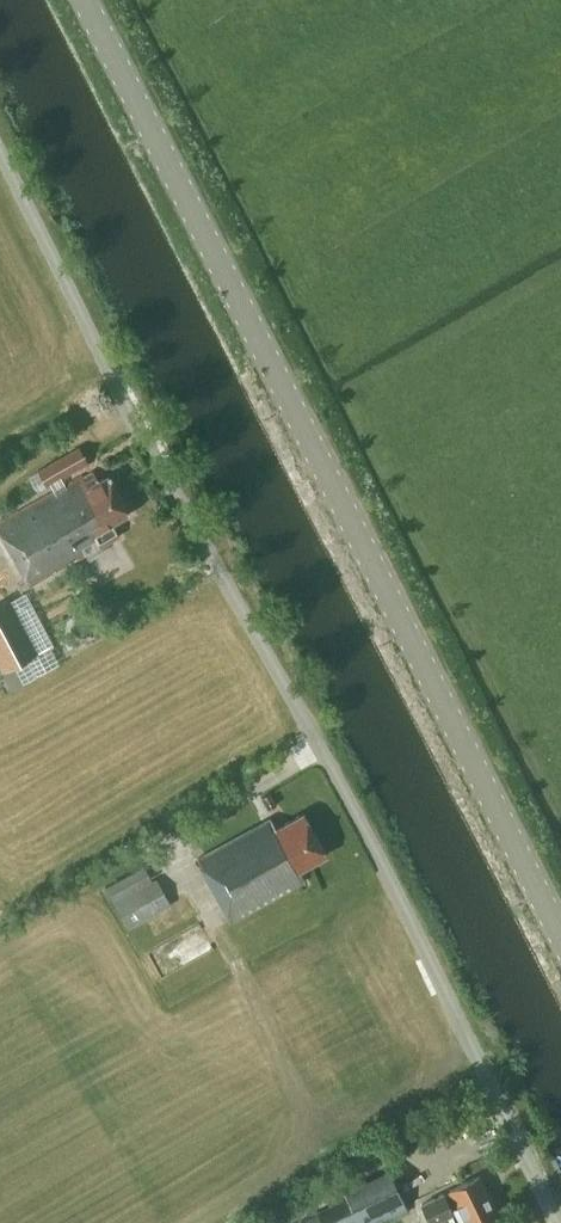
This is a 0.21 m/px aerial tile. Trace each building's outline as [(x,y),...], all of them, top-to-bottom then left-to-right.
[(79,446),(29,474),(39,491),(88,463),(79,446)] [(130,513),(128,511),(129,511),(109,476),(88,488),(80,475),(0,521),(0,530),(32,585),(87,554),(83,547),(96,539),(100,546),(118,536),(110,524),(130,513)] [(37,651),(9,597),(0,602),(0,667),(12,689),(58,665),(48,646),(37,651)] [(261,796),(268,808),(276,803),(270,791),(261,796)] [(299,870),(327,855),(304,813),(275,828),(270,818),(198,856),(231,919),(296,884),(304,880),(299,870)] [(113,900),(152,879),(143,864),(105,885),(113,900)] [(114,901),(128,927),(171,904),(157,878),(114,901)] [(303,1222),(382,1222),(409,1210),(390,1169),(345,1191),(347,1196),(301,1218),(303,1222)] [(498,1215),(479,1175),(421,1203),(431,1222),(452,1213),(457,1222),(482,1222),(498,1215)]
